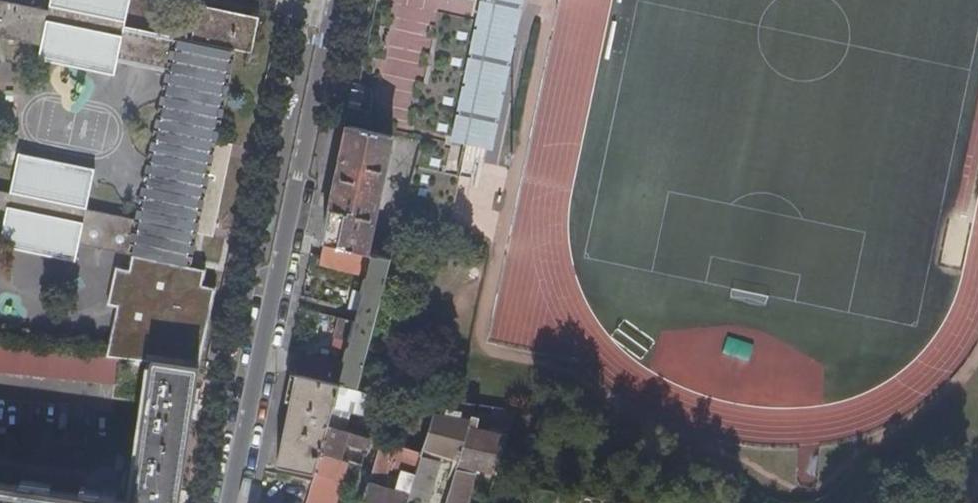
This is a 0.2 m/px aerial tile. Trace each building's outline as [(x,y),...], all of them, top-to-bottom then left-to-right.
[(4,228),(0,246),(24,251),(77,261),(81,243),(134,255),(189,266),(195,235),(217,239),(218,231),(231,158),(210,154),(213,140),(232,49),(253,54),(260,18),(200,5),(192,41),(126,27),(131,0),(52,0),(50,11),(0,0),(0,38),(42,46),(39,60),(75,68),(115,76),(118,62),(172,74),(166,104),(153,162),(143,209),(141,221),(87,209),(93,184),(96,170),(49,160),(19,154),(18,159),(16,170),(11,194),(0,191),(0,227),(4,228)] [(343,124),(350,126),(393,137),(423,143),(452,0),(369,0),(343,124)] [(405,211),(453,220),(461,177),(472,179),(475,165),(485,166),(518,8),(511,0),(452,0),(423,143),(405,211)] [(617,22),(612,21),(606,46),(612,47),(617,22)] [(369,253),(393,137),(350,126),(325,242),(326,242),(369,253)] [(234,144),(213,140),(210,154),(231,158),(234,144)] [(398,236),(400,228),(386,225),(384,233),(398,236)] [(393,259),(398,236),(384,233),(378,255),(393,259)] [(378,255),(369,253),(326,242),(321,259),(370,271),(368,276),(365,277),(362,289),(364,292),(359,310),(357,320),(352,338),(350,345),(347,346),(345,358),(346,360),(341,382),(340,382),(340,383),(343,384),(359,388),(393,259),(378,255)] [(189,266),(134,255),(132,264),(134,264),(133,270),(125,268),(125,270),(120,269),(121,267),(117,267),(109,305),(112,306),(113,304),(117,305),(117,306),(120,307),(118,316),(117,315),(109,350),(108,356),(117,357),(154,361),(156,362),(198,369),(217,289),(203,286),(207,271),(189,266)] [(359,310),(364,292),(355,289),(350,308),(359,310)] [(337,335),(352,338),(357,320),(342,315),(337,335)] [(115,384),(115,382),(117,357),(108,356),(0,345),(0,372),(115,384)] [(301,357),(297,373),(331,380),(334,364),(301,357)] [(181,490),(198,369),(156,362),(154,361),(133,502),(179,502),(181,490)] [(277,465),(317,471),(322,453),(331,425),(342,386),(343,384),(340,383),(340,382),(331,380),(297,373),(277,465)] [(473,420),(437,411),(425,449),(461,460),(470,429),(473,420)] [(331,425),(322,453),(341,459),(343,460),(348,444),(367,450),(371,438),(331,425)] [(461,460),(459,465),(459,467),(499,475),(510,437),(470,429),(461,460)] [(410,500),(423,457),(424,454),(383,442),(365,502),(409,502),(410,500)] [(425,449),(424,454),(459,465),(461,460),(425,449)] [(322,453),(317,471),(336,476),(341,459),(322,453)] [(423,457),(410,500),(420,502),(430,502),(442,463),(423,457)] [(341,459),(336,476),(345,479),(350,462),(343,460),(341,459)] [(307,502),(328,502),(336,476),(317,471),(307,502)] [(458,472),(448,502),(468,502),(476,477),(458,472)] [(99,502),(101,492),(87,490),(85,501),(34,493),(36,482),(22,480),(20,491),(0,488),(0,502),(102,502),(99,502)]
